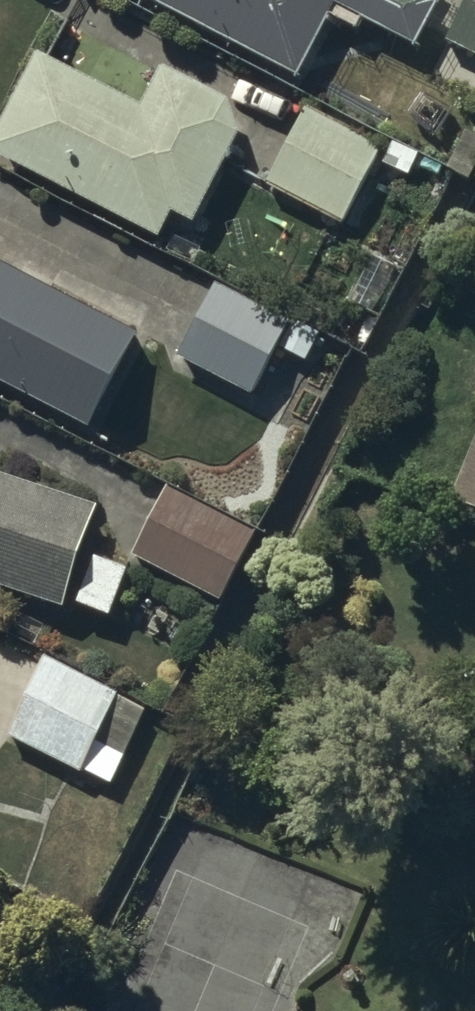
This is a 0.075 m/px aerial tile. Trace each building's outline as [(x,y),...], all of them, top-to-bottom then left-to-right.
[(296,67),(331,0),(165,0),(296,67)] [(412,36),(431,0),(342,0),(412,36)] [(445,31),(474,46),(474,0),(461,0),(445,31)] [(36,42),(0,111),(0,148),(158,229),(171,205),(190,215),(237,124),(228,92),(161,58),(142,95),(36,42)] [(383,141),(307,100),(267,175),(343,216),(383,141)] [(465,124),(446,160),(468,171),(474,157),(474,130),(465,124)] [(417,150),(394,138),(384,157),(408,169),(417,150)] [(394,265),(370,252),(348,293),(373,306),(394,265)] [(0,253),(0,373),(86,419),(136,325),(0,253)] [(288,316),(215,277),(177,349),(250,387),(288,316)] [(318,329),(295,317),(282,341),(304,353),(318,329)] [(452,491),(474,500),(474,435),(452,491)] [(0,468),(0,579),(63,600),(96,500),(0,468)] [(254,525),(167,480),(132,548),(218,593),(254,525)] [(127,563),(95,551),(78,595),(109,607),(127,563)] [(44,622),(17,608),(6,627),(34,642),(44,622)] [(147,704),(46,654),(7,731),(108,782),(147,704)]
